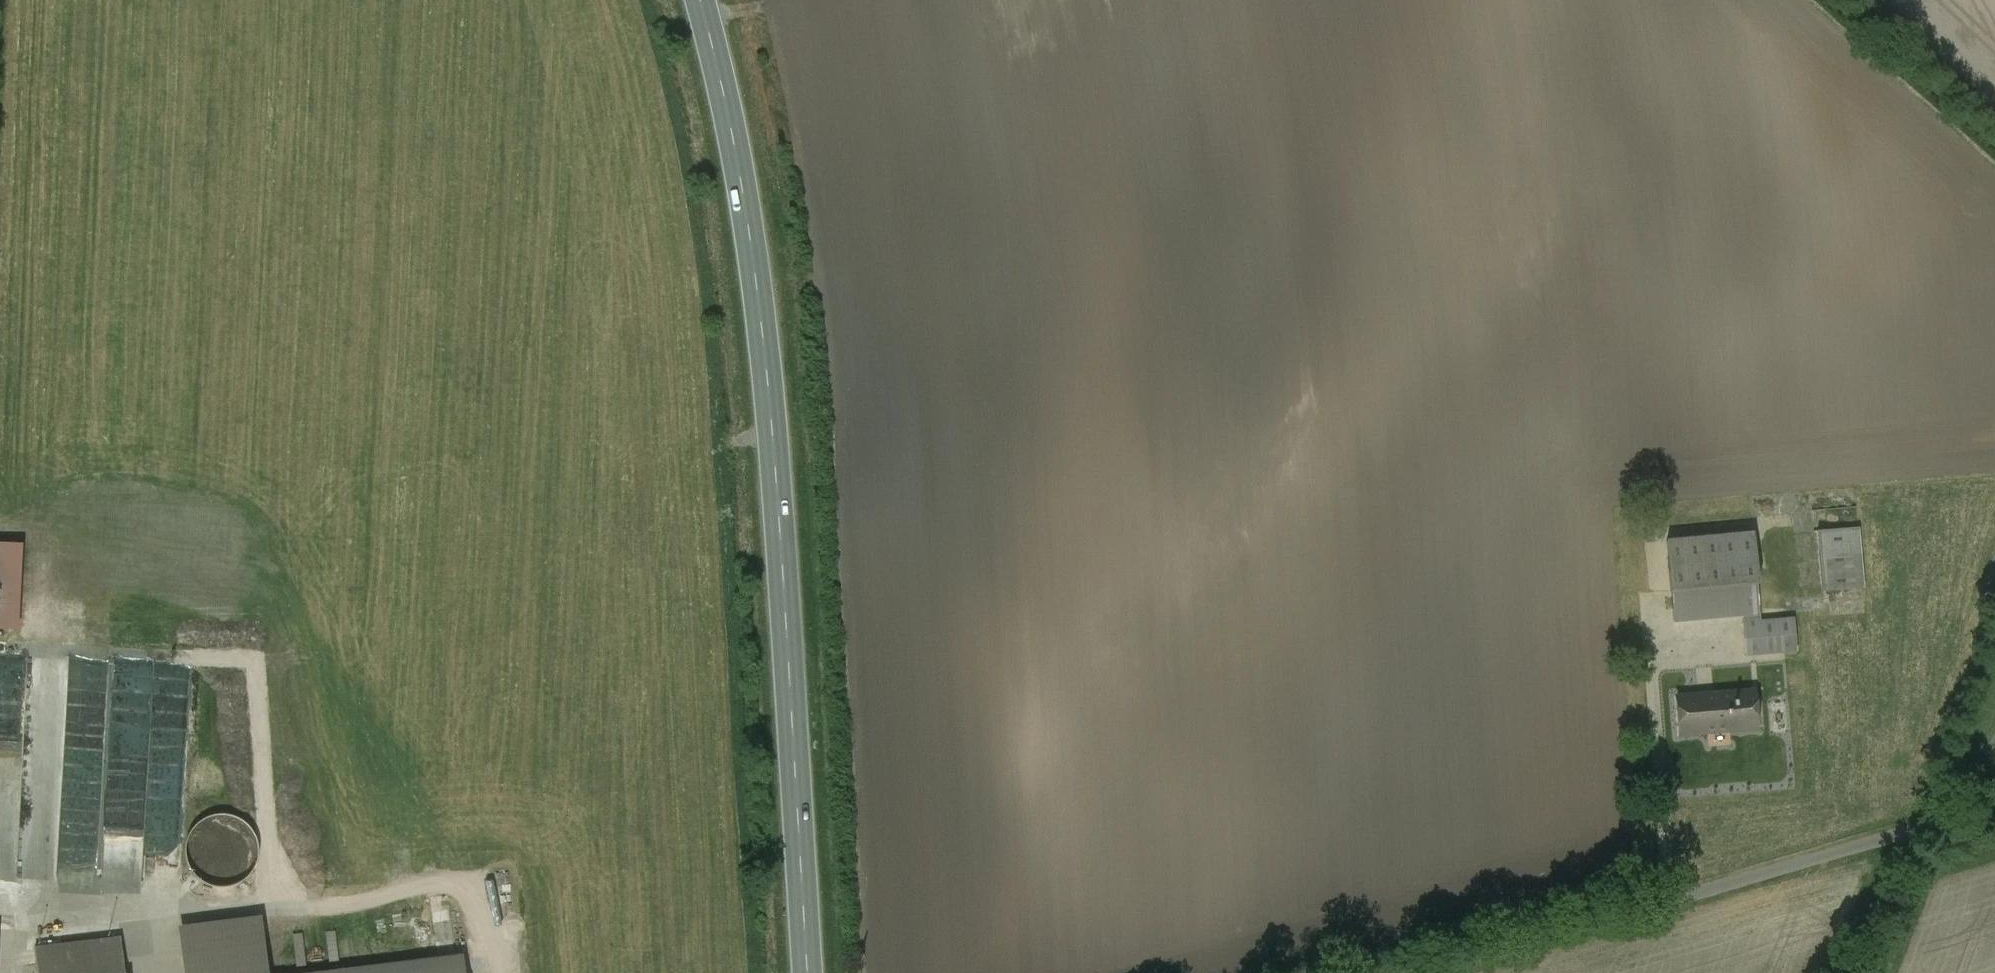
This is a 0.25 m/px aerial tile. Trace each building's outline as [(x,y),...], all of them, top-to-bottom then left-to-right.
[(1858,530),(1814,534),(1820,591),(1863,586),(1858,530)] [(1748,533),(1665,540),(1672,621),(1755,613),(1748,533)] [(20,546),(0,545),(0,632),(17,633),(20,546)] [(1743,622),(1745,655),(1792,651),(1789,619),(1743,622)] [(1753,689),(1674,695),(1677,736),(1756,731),(1753,689)] [(257,866),(259,852),(256,838),(248,826),(236,818),(221,816),(207,819),(196,827),(188,839),(186,853),(189,867),(197,879),(209,887),(223,889),(237,886),(249,878),(257,866)] [(181,932),(186,972),(264,972),(258,922),(181,932)] [(35,949),(38,972),(125,972),(121,939),(35,949)] [(462,957),(331,972),(464,972),(462,957)]
